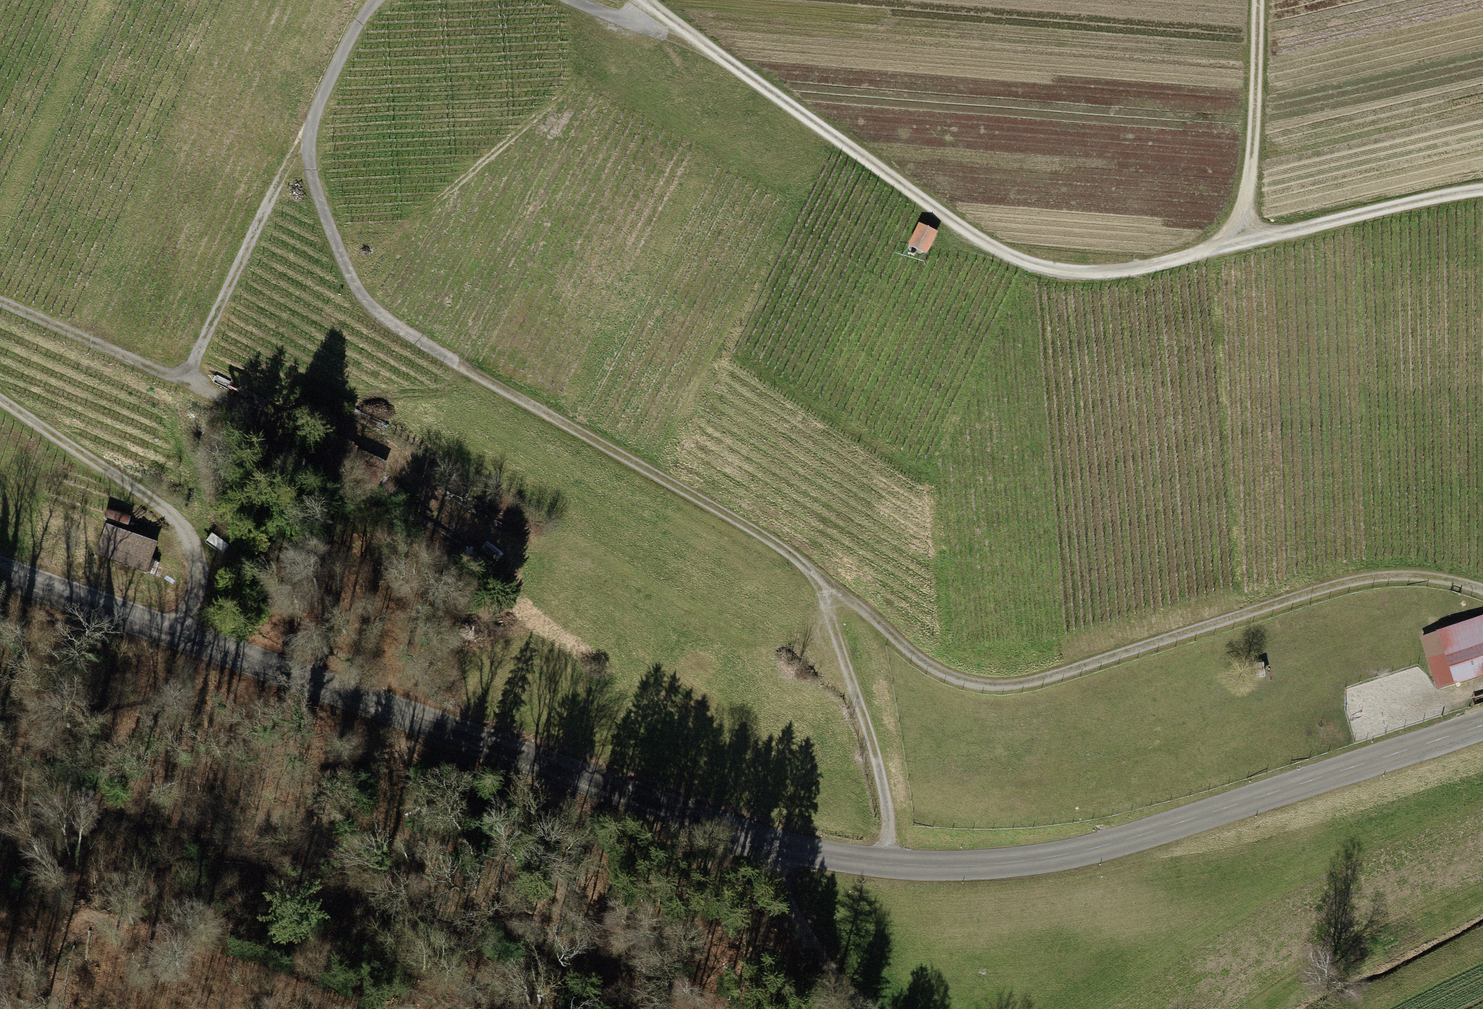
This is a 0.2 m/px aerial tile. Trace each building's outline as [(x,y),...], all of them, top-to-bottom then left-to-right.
[(936,232),(920,225),(912,241),(928,249),(936,232)] [(148,544),(101,527),(91,554),(138,571),(148,544)] [(1477,619),(1417,640),(1434,685),(1482,668),(1482,636),(1477,619)]
